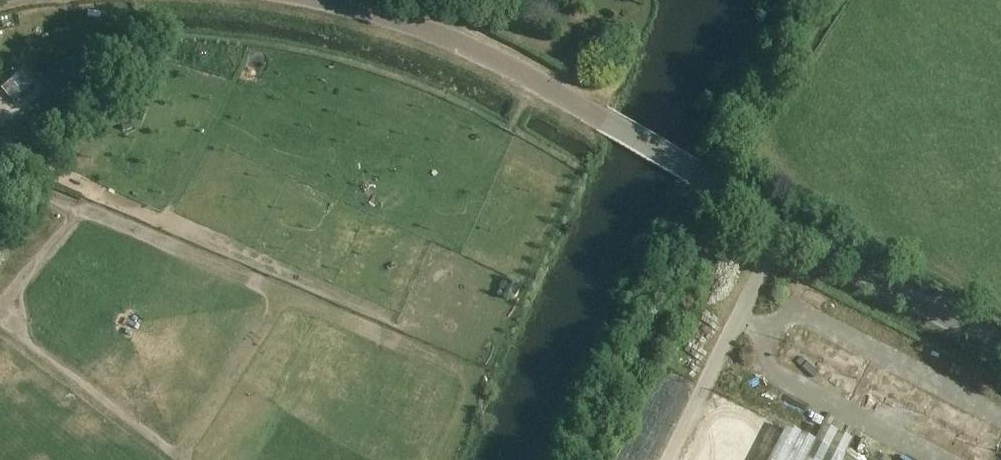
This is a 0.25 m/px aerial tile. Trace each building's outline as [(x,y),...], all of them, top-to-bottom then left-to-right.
[(24,100),(9,82),(0,90),(0,95),(12,110),(24,100)] [(768,459),(844,459),(842,459),(814,444),(784,429),(768,459)]
